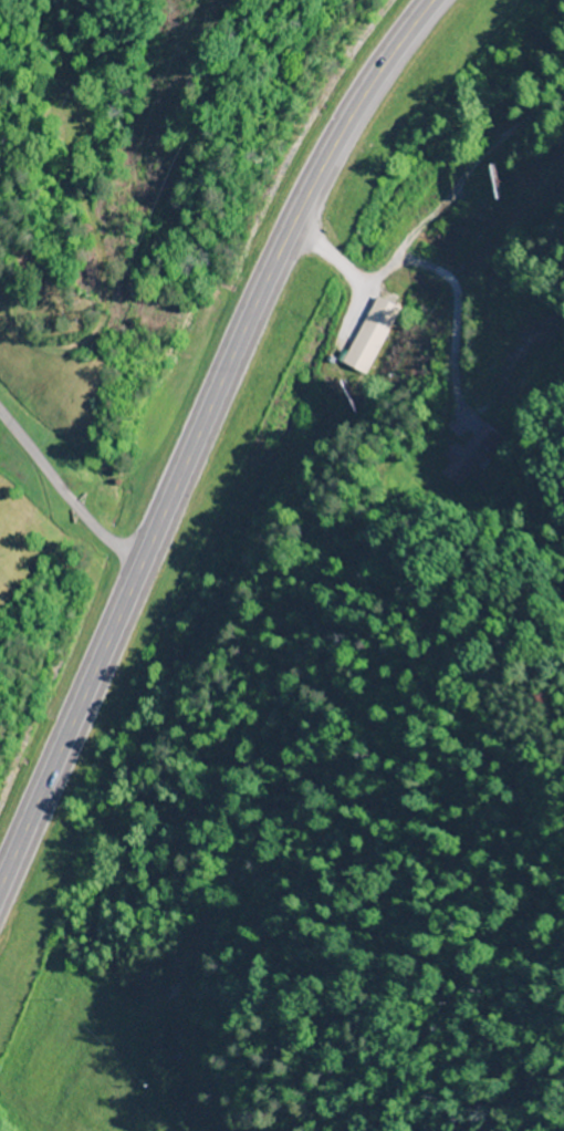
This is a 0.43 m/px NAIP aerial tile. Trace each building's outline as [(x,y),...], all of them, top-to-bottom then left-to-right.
[(463,229),(476,237),(485,222),(472,214),(463,229)] [(395,308),(368,297),(340,365),(367,376),(395,308)]
